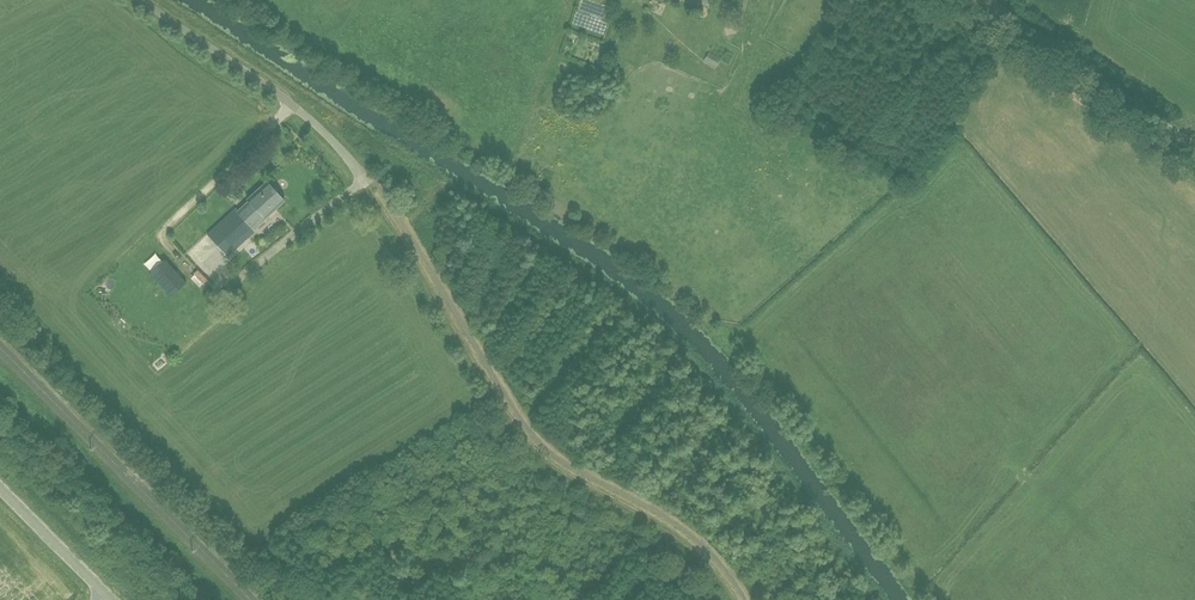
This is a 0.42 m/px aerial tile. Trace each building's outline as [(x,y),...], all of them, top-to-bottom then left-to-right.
[(710,48),(707,56),(721,60),(723,52),(710,48)] [(249,201),(237,212),(252,228),(263,217),(265,219),(285,201),(267,182),(247,200),(249,201)] [(252,228),(237,212),(235,209),(207,234),(227,255),(254,230),(252,228)] [(100,263),(108,273),(116,265),(108,256),(100,263)] [(165,259),(150,273),(171,296),(186,282),(165,259)] [(83,276),(91,286),(107,273),(99,263),(83,276)] [(75,286),(58,297),(63,305),(81,294),(75,286)]
